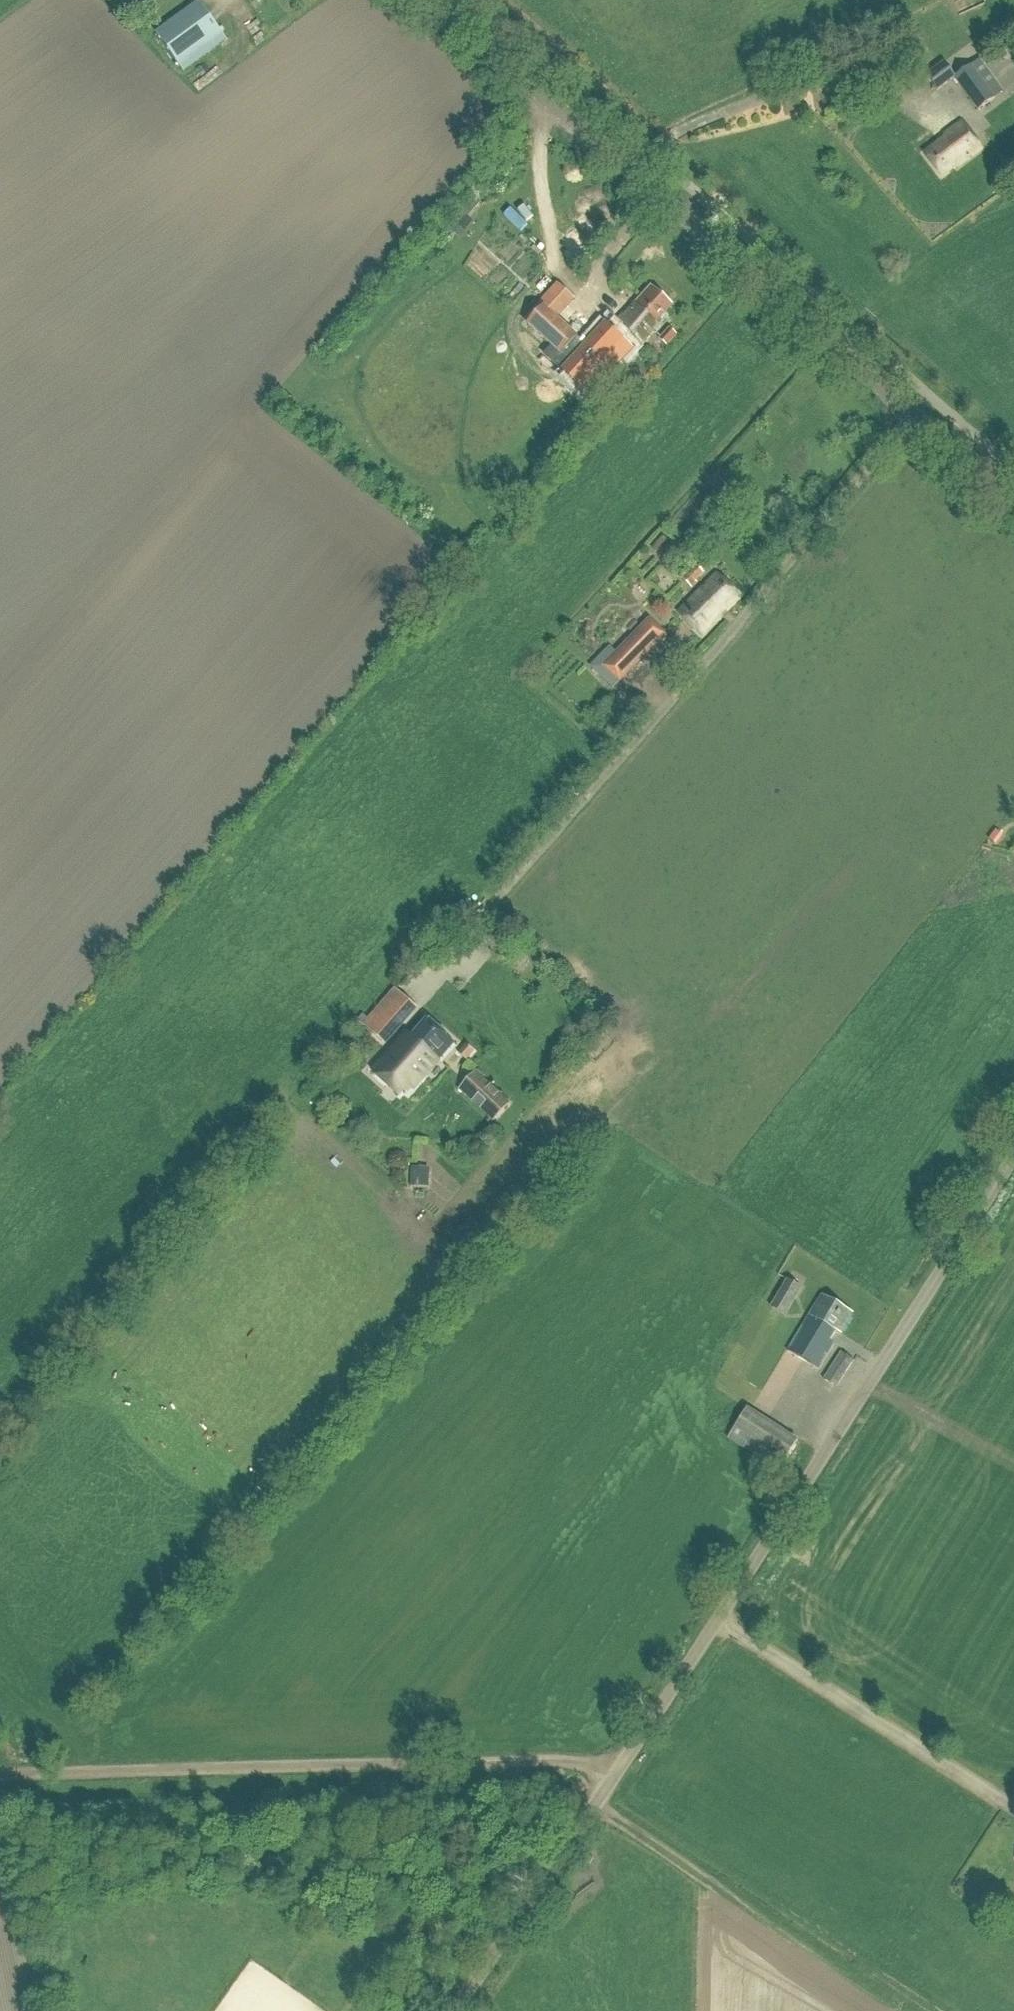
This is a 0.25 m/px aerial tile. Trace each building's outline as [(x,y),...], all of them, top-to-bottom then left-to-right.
[(158,40),(182,72),(224,41),(200,9),(158,40)] [(955,78),(979,111),(1005,92),(981,59),(956,77),(946,64),(927,77),(938,91),(955,78)] [(958,168),(983,149),(963,122),(944,136),(946,138),(925,154),(942,177),(956,166),(958,168)] [(495,169),(507,157),(497,148),(486,161),(495,169)] [(524,321),(560,354),(576,336),(557,319),(574,300),(557,285),(524,321)] [(649,304),(665,320),(680,303),(664,288),(649,304)] [(585,344),(576,336),(560,354),(569,362),(560,371),(587,395),(610,370),(619,360),(632,346),(605,322),(599,328),(601,329),(592,339),(591,338),(585,344)] [(668,346),(678,335),(670,329),(661,339),(668,346)] [(722,507),(709,519),(717,527),(729,515),(722,507)] [(697,566),(683,580),(693,589),(698,584),(697,582),(705,573),(697,566)] [(721,616),(740,597),(717,575),(679,614),(702,637),(721,617),(721,616)] [(612,688),(665,633),(649,617),(616,651),(610,646),(590,666),(612,688)] [(387,1046),(420,1009),(396,988),(363,1025),(387,1046)] [(400,1041),(373,1072),(389,1086),(397,1076),(408,1085),(434,1056),(439,1060),(454,1043),(427,1020),(413,1037),(405,1045),(400,1041)] [(471,1039),(463,1049),(474,1058),(482,1048),(471,1039)] [(493,1121),(509,1103),(476,1071),(459,1089),(493,1121)] [(804,1288),(788,1279),(771,1307),(786,1316),(804,1288)] [(841,1335),(853,1315),(822,1296),(810,1316),(788,1351),(773,1342),(748,1384),(771,1397),(778,1386),(790,1393),(808,1363),(819,1369),(840,1334),(841,1335)] [(855,1360),(842,1351),(824,1379),(837,1388),(855,1360)] [(801,1440),(749,1408),(729,1440),(781,1472),(801,1440)]
